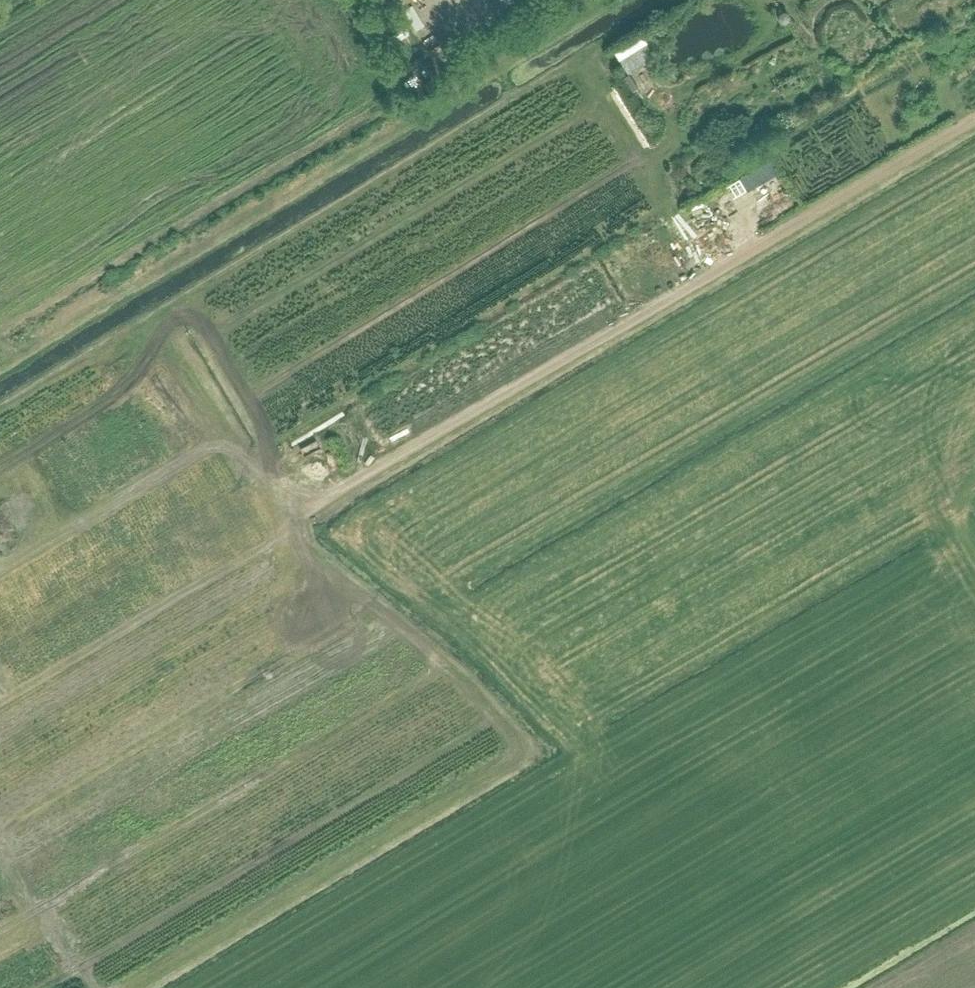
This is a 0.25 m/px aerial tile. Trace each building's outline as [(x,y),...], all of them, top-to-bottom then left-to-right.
[(411,17),(398,22),(409,51),(422,46),(411,17)] [(630,68),(659,49),(641,23),(612,42),(630,68)]
